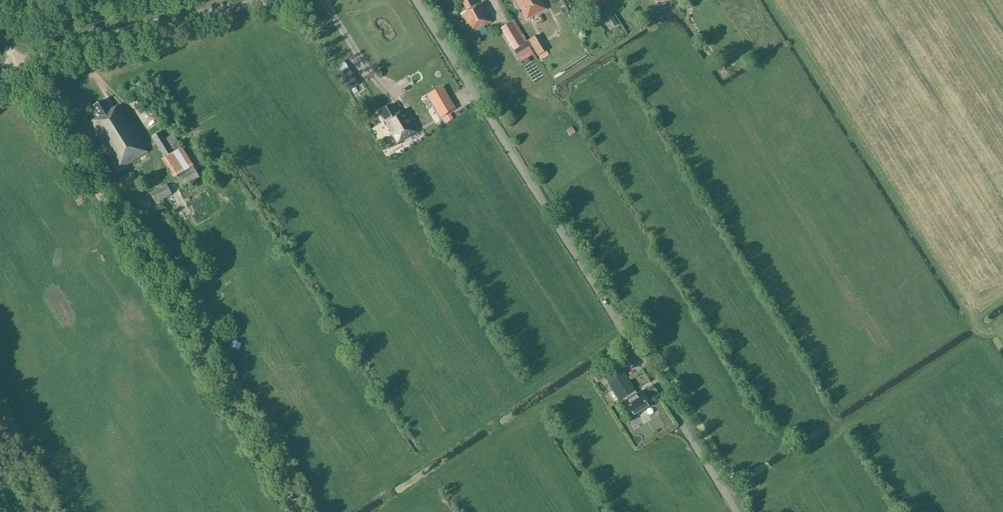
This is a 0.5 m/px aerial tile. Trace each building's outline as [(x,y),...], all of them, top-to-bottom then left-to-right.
[(492,22),(482,3),(475,7),(472,0),(465,0),(462,1),(467,11),(461,14),(471,34),(492,22)] [(541,0),(516,0),(527,20),(547,10),(541,0)] [(565,7),(560,10),(559,12),(561,15),(563,15),(568,13),(565,7)] [(501,29),(521,62),(534,55),(530,48),(532,47),(528,42),(525,44),(524,43),(527,42),(514,21),(512,23),(511,22),(501,29)] [(528,40),(538,56),(540,60),(549,55),(538,35),(528,40)] [(348,91),(358,85),(355,79),(344,85),(348,91)] [(439,117),(455,108),(442,86),(427,95),(439,117)] [(119,170),(147,153),(119,105),(109,111),(102,101),(93,106),(100,117),(90,122),(92,127),(89,128),(88,128),(83,131),(86,135),(91,131),(90,131),(94,129),(119,170)] [(384,122),(391,135),(383,140),(389,150),(412,137),(411,136),(417,132),(414,126),(415,125),(405,109),(398,114),(393,104),(380,112),(385,121),(384,122)] [(572,128),(567,131),(571,136),(576,134),(572,128)] [(164,158),(172,153),(160,133),(152,138),(164,158)] [(143,165),(131,172),(138,183),(139,184),(150,178),(143,165)] [(183,187),(200,177),(194,167),(177,177),(183,187)] [(138,183),(131,172),(118,179),(124,188),(125,187),(126,189),(138,183)] [(171,195),(166,185),(138,200),(143,209),(171,195)] [(610,385),(625,375),(620,367),(605,377),(610,385)] [(624,403),(632,417),(650,406),(642,392),(637,395),(634,390),(635,390),(627,378),(612,388),(619,399),(626,395),(629,400),(624,403)]
